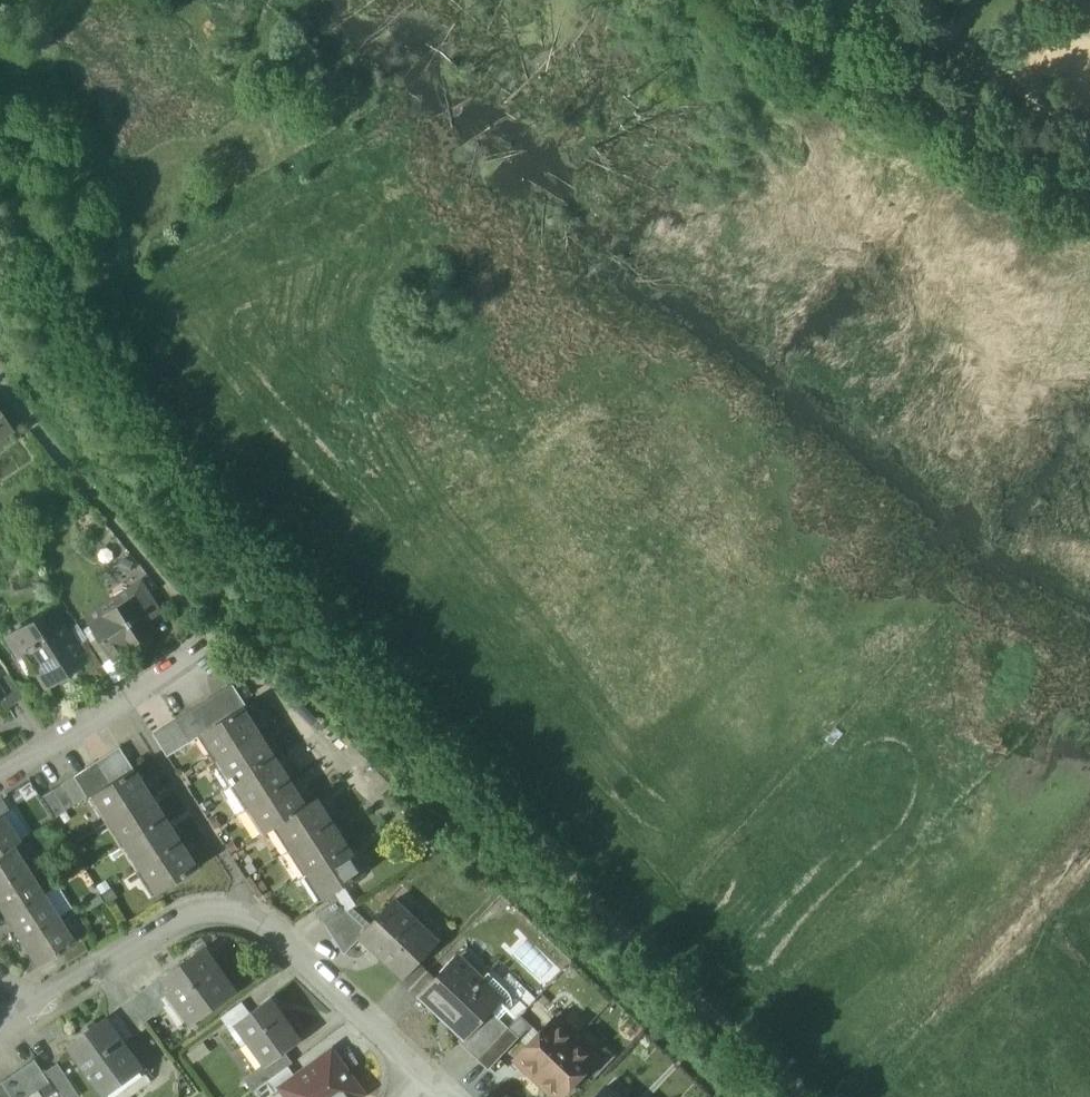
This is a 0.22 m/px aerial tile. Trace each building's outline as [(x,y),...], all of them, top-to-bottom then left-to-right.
[(9,432),(0,419),(0,438),(9,432)] [(135,596),(147,614),(157,608),(140,582),(128,590),(133,598),(135,596)] [(133,598),(128,590),(86,616),(92,624),(133,598)] [(97,633),(114,659),(127,651),(126,649),(140,640),(141,641),(157,631),(147,614),(135,596),(133,598),(92,624),(97,633)] [(35,672),(45,688),(81,665),(83,664),(73,648),(50,611),(6,639),(18,658),(25,653),(37,671),(35,672)] [(86,640),(102,666),(114,659),(97,633),(86,640)] [(81,665),(89,677),(103,667),(102,666),(86,640),(73,648),(83,664),(81,665)] [(8,676),(3,667),(0,669),(0,681),(8,676)] [(7,708),(23,698),(8,676),(0,681),(0,694),(3,698),(1,699),(7,708)] [(232,684),(221,691),(235,714),(242,709),(246,706),(232,684)] [(224,721),(235,714),(221,691),(210,699),(224,721)] [(212,728),(224,721),(210,699),(198,706),(212,728)] [(211,729),(212,728),(198,706),(187,713),(201,735),(206,732),(211,729)] [(206,732),(222,757),(258,734),(242,709),(235,714),(224,721),(212,728),(211,729),(206,732)] [(190,742),(201,735),(187,713),(176,720),(190,742)] [(178,749),(190,742),(176,720),(164,727),(178,749)] [(167,757),(178,749),(164,727),(153,734),(167,757)] [(274,758),(258,734),(222,757),(237,782),(274,758)] [(119,748),(108,755),(122,777),(133,770),(119,748)] [(111,784),(122,777),(108,755),(97,762),(111,784)] [(289,783),(274,758),(237,782),(253,806),(289,783)] [(210,765),(222,787),(232,781),(220,760),(210,765)] [(100,791),(111,784),(97,762),(85,769),(100,791)] [(96,793),(100,791),(85,769),(74,776),(87,797),(88,798),(96,793)] [(96,793),(112,818),(150,795),(133,770),(122,777),(111,784),(100,791),(96,793)] [(76,804),(87,797),(74,776),(63,783),(76,804)] [(65,811),(76,804),(63,783),(52,790),(65,811)] [(305,807),(289,783),(253,806),(268,831),(280,823),(305,807)] [(53,818),(65,811),(52,790),(40,798),(53,818)] [(112,818),(128,843),(165,819),(150,795),(112,818)] [(317,799),(305,807),(280,823),(295,848),(333,824),(317,799)] [(1,816),(8,810),(3,802),(0,803),(0,817),(1,816)] [(10,846),(17,842),(1,816),(0,817),(0,853),(10,846)] [(128,843),(143,867),(181,844),(165,819),(128,843)] [(348,848),(333,824),(295,848),(310,872),(348,848)] [(197,869),(181,844),(143,867),(160,893),(197,869)] [(10,846),(0,853),(0,886),(25,871),(10,846)] [(364,873),(348,848),(310,872),(326,897),(364,873)] [(25,871),(0,886),(0,910),(5,918),(41,895),(25,871)] [(56,919),(41,895),(5,918),(20,942),(56,919)] [(316,912),(324,926),(347,912),(338,899),(316,912)] [(383,954),(404,974),(416,962),(433,945),(412,924),(415,921),(394,901),(366,931),(359,937),(380,957),(383,954)] [(366,931),(347,912),(324,926),(343,954),(359,937),(366,931)] [(72,945),(56,919),(20,942),(37,968),(60,953),(73,945),(72,945)] [(60,953),(67,963),(88,950),(81,939),(72,945),(73,945),(60,953)] [(185,964),(167,978),(165,979),(194,1018),(232,991),(204,951),(185,964)] [(463,1036),(489,1010),(494,1004),(475,986),(482,980),(480,978),(458,958),(436,981),(421,996),(438,1012),(437,1015),(446,1020),(449,1017),(466,1032),(463,1036)] [(182,960),(164,974),(167,978),(185,964),(182,960)] [(398,980),(409,990),(427,971),(416,962),(404,974),(398,980)] [(436,981),(427,971),(409,990),(418,1000),(421,996),(436,981)] [(481,977),(480,978),(482,980),(475,986),(494,1004),(489,1010),(499,1019),(512,1005),(512,1001),(511,997),(509,994),(507,991),(488,973),(482,978),(481,977)] [(181,1028),(194,1018),(165,979),(167,978),(164,974),(152,982),(168,1004),(166,1006),(181,1028)] [(152,982),(131,998),(147,1020),(166,1006),(168,1004),(152,982)] [(266,1063),(268,1065),(284,1052),(298,1043),(280,1018),(283,1016),(269,997),(250,1012),(236,1021),(237,1022),(266,1063)] [(131,1031),(147,1020),(131,998),(115,1010),(118,1013),(131,1031)] [(220,1016),(229,1028),(237,1022),(236,1021),(250,1012),(242,1001),(220,1016)] [(458,1041),(477,1060),(508,1027),(499,1019),(489,1010),(463,1036),(458,1041)] [(449,1017),(446,1020),(463,1036),(466,1032),(449,1017)] [(531,1067),(540,1076),(575,1039),(554,1019),(516,1059),(528,1071),(531,1067)] [(71,1046),(104,1091),(139,1065),(107,1021),(71,1046)] [(519,1037),(508,1027),(477,1060),(488,1069),(519,1037)] [(575,1039),(540,1076),(548,1084),(545,1087),(556,1096),(560,1096),(596,1059),(575,1039)] [(281,1087),(288,1096),(359,1096),(363,1094),(331,1051),(295,1077),(281,1087)] [(266,1063),(261,1067),(270,1079),(288,1066),(292,1063),(284,1052),(268,1065),(266,1063)] [(0,1082),(0,1083),(10,1096),(26,1096),(48,1082),(33,1060),(0,1082)] [(61,1096),(78,1096),(56,1064),(44,1072),(61,1096)] [(256,1090),(261,1096),(268,1096),(281,1087),(295,1077),(288,1066),(256,1090)] [(255,1089),(270,1079),(261,1067),(244,1080),(253,1092),(255,1089)] [(0,1083),(0,1096),(10,1096),(0,1083)] [(605,1087),(596,1096),(616,1096),(605,1087)]
